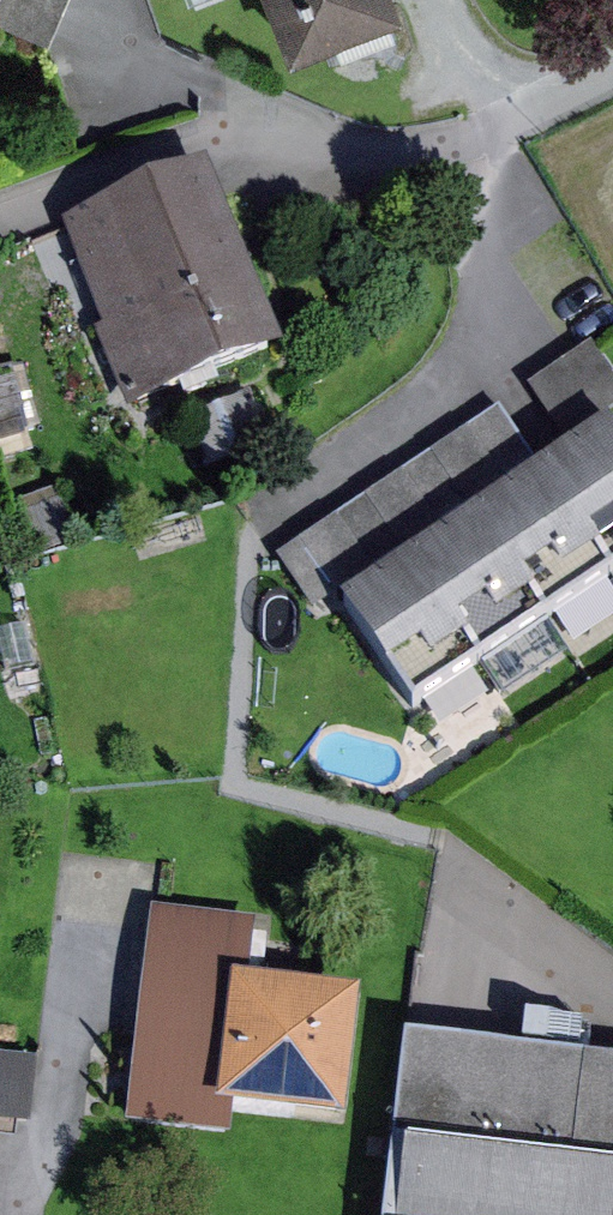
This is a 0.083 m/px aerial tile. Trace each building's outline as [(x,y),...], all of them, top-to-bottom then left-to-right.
[(57,43),(75,0),(0,0),(0,19),(57,43)] [(298,53),(410,10),(406,0),(277,0),(298,53)] [(72,224),(114,326),(104,330),(136,411),(290,350),(216,166),(72,224)] [(541,385),(574,437),(612,412),(612,353),(607,343),(541,385)] [(347,604),(418,711),(492,663),(559,619),(612,584),(612,430),(347,604)] [(268,924),(173,909),(159,1004),(252,1014),(252,1040),(178,1030),(172,1085),(244,1094),(354,1106),(363,1003),(264,991),(268,924)] [(526,967),(429,955),(419,1038),(515,1050),(526,967)] [(515,1050),(419,1038),(396,1214),(612,1214),(612,1063),(515,1050)] [(44,1129),(51,1061),(0,1056),(0,1125),(44,1129)]
